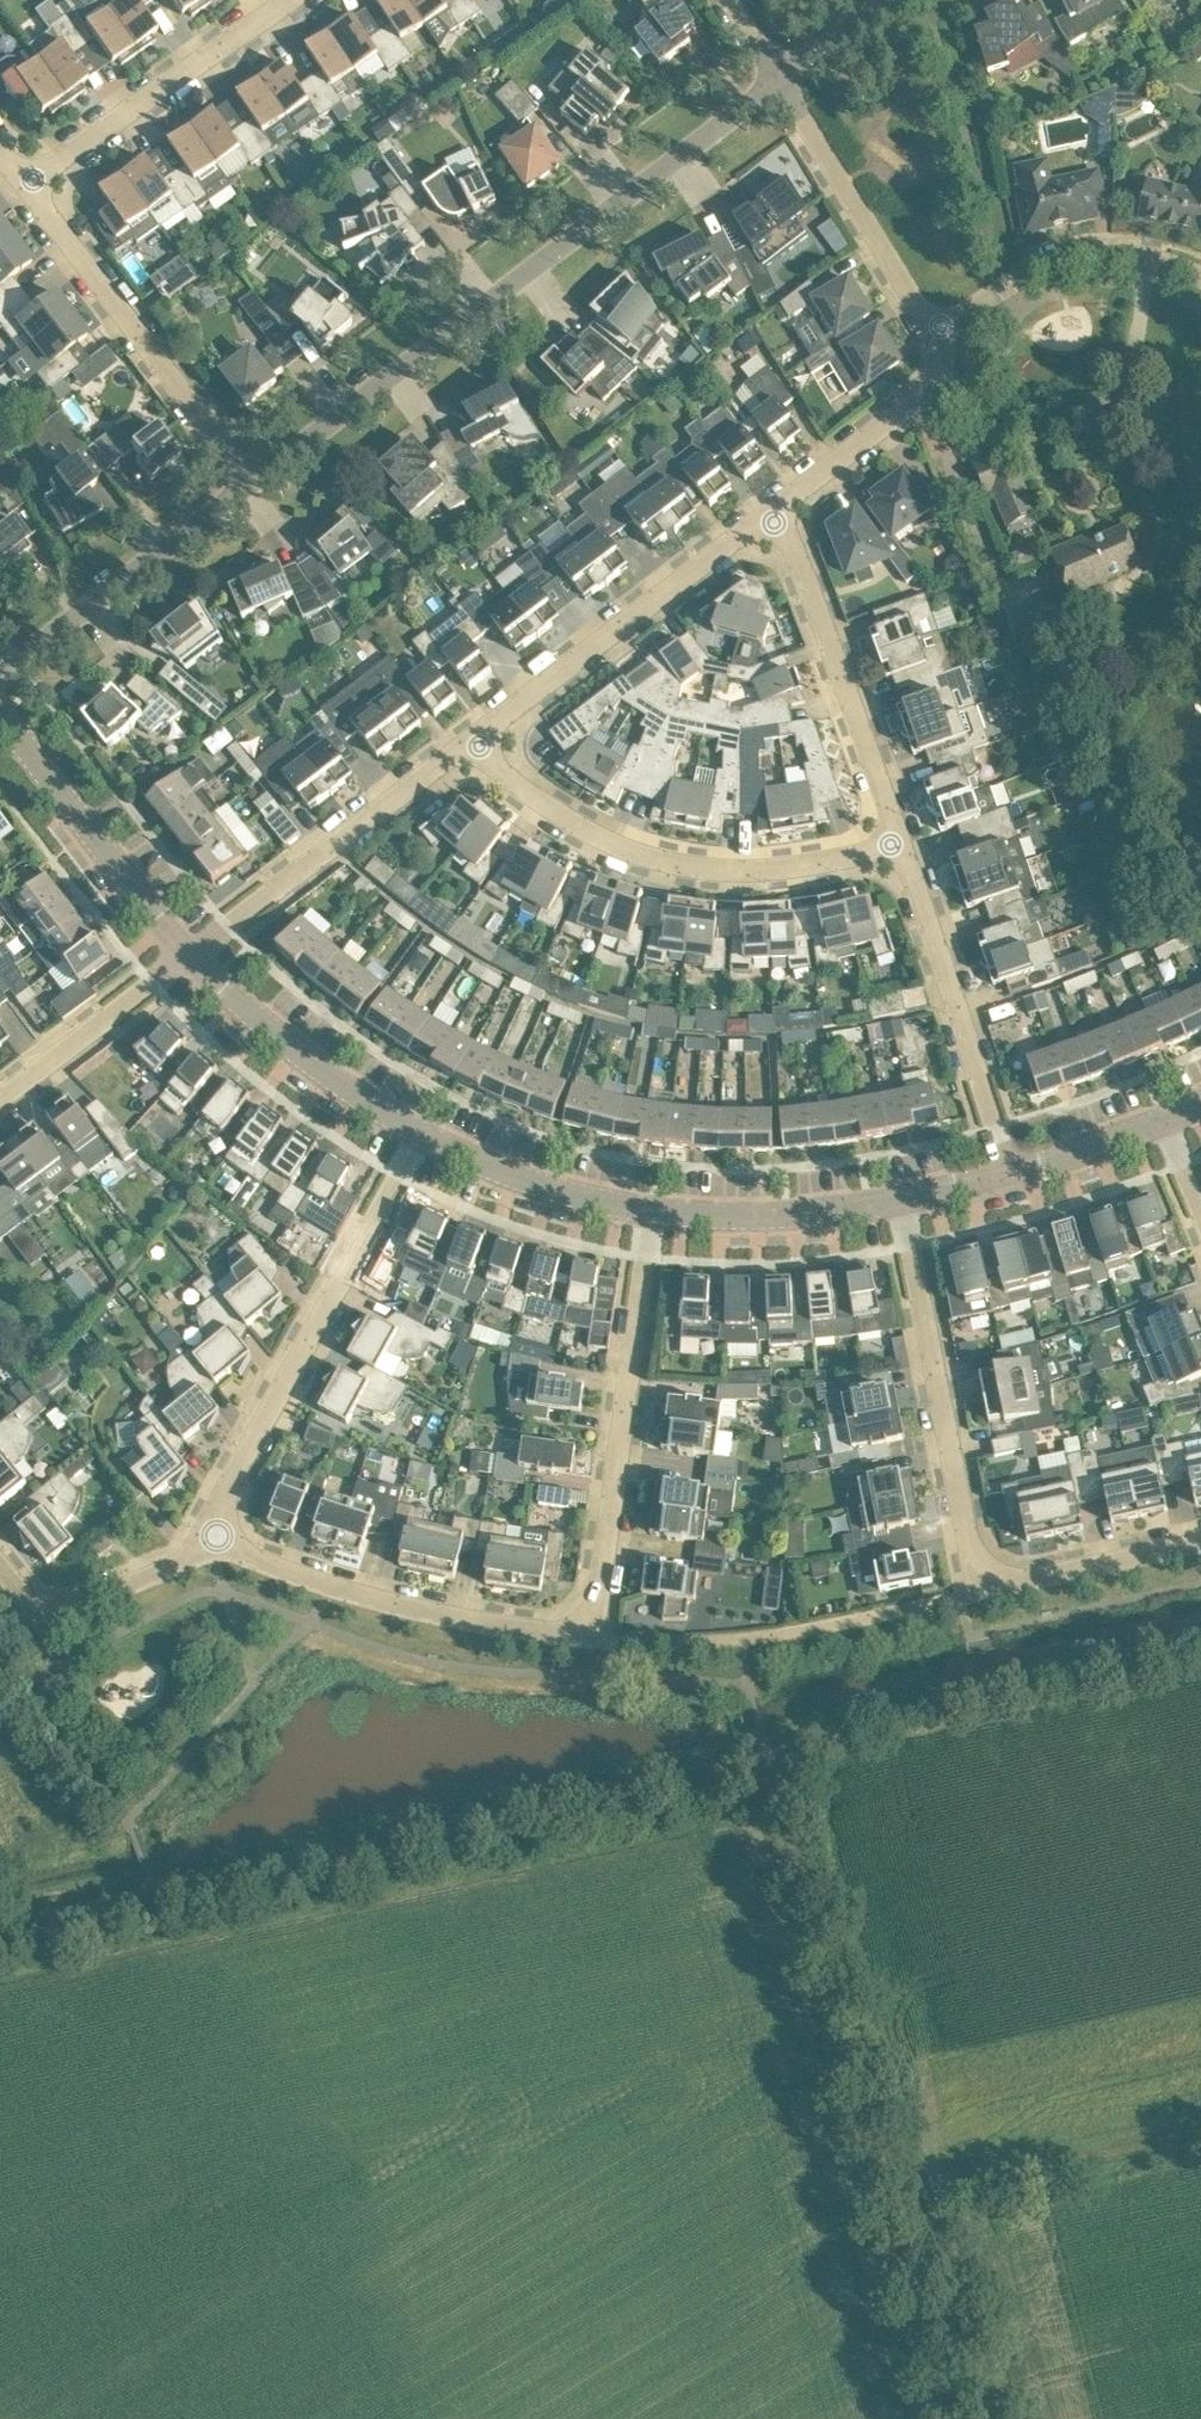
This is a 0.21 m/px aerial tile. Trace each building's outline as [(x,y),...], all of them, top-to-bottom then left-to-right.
[(101,0),(88,0),(74,9),(62,18),(84,49),(96,41),(112,63),(118,59),(122,65),(139,53),(101,0)] [(139,53),(156,41),(152,36),(157,32),(156,30),(144,12),(142,9),(154,0),(101,0),(139,53)] [(182,15),(188,11),(192,16),(209,5),(206,0),(172,0),(182,15)] [(380,8),(392,25),(380,33),(401,64),(413,57),(402,40),(425,25),(409,0),(379,0),(376,2),(380,8)] [(425,25),(438,17),(452,31),(471,19),(459,0),(409,0),(425,25)] [(471,19),(483,11),(475,0),(459,0),(471,19)] [(644,6),(654,20),(637,33),(661,66),(691,43),(686,36),(696,28),(679,0),(652,0),(644,6)] [(1068,13),(1055,20),(1069,45),(1126,13),(1119,0),(1061,0),(1068,13)] [(993,26),(976,31),(983,54),(989,74),(1008,68),(1009,73),(1042,57),(1045,59),(1052,66),(1060,72),(1068,77),(1076,73),(1064,49),(1053,28),(1039,35),(1027,12),(1023,3),(1024,2),(1023,1),(988,17),(989,19),(990,18),(993,26)] [(344,15),(326,27),(357,72),(379,56),(387,68),(390,72),(401,64),(380,33),(369,40),(367,37),(354,18),(353,17),(348,21),(344,15)] [(42,38),(50,51),(38,59),(69,103),(86,91),(82,85),(88,81),(72,58),(84,49),(62,18),(49,27),(52,31),(42,38)] [(367,87),(364,83),(326,27),(309,38),(313,44),(307,48),(322,71),(311,79),(333,110),(344,102),(340,96),(349,90),(353,96),(367,87)] [(1188,48),(1199,60),(1200,58),(1200,36),(1188,48)] [(502,38),(489,47),(498,60),(511,51),(502,38)] [(567,69),(550,90),(570,107),(563,115),(587,135),(600,119),(605,123),(630,93),(608,74),(611,70),(589,52),(571,73),(567,69)] [(29,95),(42,113),(48,109),(52,115),(69,103),(38,59),(16,74),(14,71),(1,80),(18,104),(29,95)] [(274,62),(257,73),(298,133),(321,118),(333,110),(311,79),(300,86),(298,83),(284,64),(278,68),(274,62)] [(240,85),(244,91),(238,95),(254,118),(242,126),(264,157),(271,153),(298,133),(257,73),(240,85)] [(497,95),(521,123),(538,108),(514,80),(497,95)] [(1116,87),(1116,105),(1140,93),(1124,83),(1116,87)] [(1116,87),(1094,97),(1099,104),(1107,109),(1116,111),(1116,105),(1116,87)] [(423,98),(413,105),(420,117),(431,109),(423,98)] [(209,115),(205,109),(188,121),(219,165),(241,149),(253,165),(264,157),(242,126),(231,134),(215,111),(209,115)] [(175,139),(169,143),(185,165),(174,173),(196,204),(199,209),(209,202),(210,198),(205,192),(227,176),(219,165),(188,121),(171,133),(175,139)] [(561,165),(548,146),(537,129),(504,151),(528,188),(561,165)] [(383,145),(377,149),(394,173),(393,174),(396,177),(408,168),(389,140),(383,145)] [(271,153),(264,157),(270,165),(276,160),(271,153)] [(137,157),(120,169),(128,180),(151,212),(161,227),(162,228),(185,212),(196,204),(174,173),(163,181),(161,178),(147,159),(141,163),(137,157)] [(479,165),(455,178),(450,172),(425,191),(439,211),(441,214),(444,216),(447,218),(450,219),(453,220),(457,220),(459,220),(461,219),(465,218),(474,214),(476,219),(488,213),(486,208),(497,203),(479,165)] [(1068,221),(1094,216),(1090,197),(1101,194),(1096,175),(1049,185),(1045,165),(1020,170),(1025,191),(1020,192),(1029,230),(1068,221)] [(106,222),(99,227),(117,253),(136,240),(138,243),(161,227),(151,212),(128,180),(120,169),(103,181),(107,187),(101,191),(105,196),(114,208),(102,217),(106,222)] [(367,265),(361,269),(362,271),(366,268),(386,285),(405,262),(406,264),(415,254),(415,253),(426,245),(411,226),(406,218),(419,209),(411,197),(393,174),(384,181),(393,193),(389,196),(392,201),(368,218),(341,223),(342,224),(343,224),(347,247),(345,248),(345,249),(358,244),(367,265)] [(1192,193),(1148,182),(1146,190),(1141,189),(1136,208),(1142,210),(1140,218),(1198,233),(1199,226),(1200,225),(1200,175),(1192,193)] [(752,210),(751,207),(734,218),(751,246),(736,255),(738,258),(752,286),(758,297),(776,288),(766,268),(790,249),(809,235),(799,219),(808,212),(788,179),(758,202),(760,204),(752,210)] [(832,219),(818,229),(838,256),(852,246),(832,219)] [(15,241),(0,222),(0,252),(15,241)] [(667,249),(659,254),(658,255),(669,276),(677,291),(680,289),(690,305),(704,295),(708,300),(728,285),(737,297),(752,286),(738,258),(723,269),(716,260),(713,262),(699,234),(688,239),(678,244),(667,249)] [(0,252),(0,310),(17,298),(5,282),(32,262),(31,261),(30,261),(15,241),(0,252)] [(186,268),(177,275),(158,289),(166,301),(195,280),(186,268)] [(634,364),(639,358),(646,363),(663,340),(657,335),(666,324),(630,277),(593,313),(614,330),(620,333),(610,345),(611,346),(634,364)] [(790,318),(808,307),(816,319),(810,323),(825,347),(843,334),(851,328),(870,313),(860,297),(864,295),(856,281),(852,284),(850,280),(829,293),(821,297),(811,281),(781,304),(788,316),(790,318)] [(299,310),(282,296),(267,307),(271,313),(286,334),(303,322),(316,331),(310,334),(322,349),(350,326),(350,325),(351,324),(352,322),(353,321),(353,319),(352,317),(352,316),(351,315),(351,314),(349,313),(339,304),(346,296),(329,282),(317,298),(312,294),(299,310)] [(255,290),(239,303),(256,325),(271,313),(267,307),(255,290)] [(5,332),(12,340),(25,330),(34,343),(71,315),(55,295),(56,294),(55,293),(29,313),(17,298),(0,310),(0,325),(2,328),(5,332)] [(781,304),(775,308),(782,320),(788,316),(781,304)] [(71,315),(34,343),(21,353),(44,382),(48,388),(49,389),(62,380),(73,371),(61,356),(88,335),(87,334),(86,335),(71,315)] [(806,361),(813,373),(830,362),(850,393),(866,383),(868,385),(900,362),(890,345),(893,342),(885,329),(881,332),(879,328),(859,341),(850,345),(843,334),(825,347),(806,361)] [(590,353),(574,336),(544,365),(578,400),(596,382),(610,396),(639,368),(634,364),(611,346),(598,359),(590,353)] [(247,406),(277,382),(274,379),(284,371),(273,357),(263,364),(252,350),(233,365),(230,360),(219,369),(247,406)] [(794,400),(768,367),(746,384),(765,409),(754,418),(760,426),(781,453),(782,452),(781,451),(803,435),(782,408),(794,400)] [(62,380),(49,389),(59,402),(71,393),(62,380)] [(44,382),(32,391),(36,397),(48,388),(44,382)] [(466,410),(478,427),(463,434),(468,443),(452,454),(472,487),(485,480),(479,446),(506,432),(516,437),(526,439),(538,436),(521,409),(508,390),(466,410)] [(675,392),(663,400),(672,411),(683,403),(675,392)] [(760,426),(754,418),(737,396),(724,406),(740,428),(719,444),(725,452),(746,480),(747,479),(746,478),(768,462),(748,435),(760,426)] [(49,401),(38,410),(76,461),(77,459),(92,479),(102,471),(49,401)] [(115,464),(133,450),(140,459),(137,463),(151,482),(153,481),(151,478),(180,456),(171,444),(175,441),(162,424),(158,427),(157,426),(141,438),(127,419),(98,441),(115,464)] [(685,429),(694,440),(693,447),(675,460),(690,479),(711,506),(712,505),(711,504),(733,488),(713,462),(725,452),(719,444),(711,435),(699,419),(685,429)] [(653,459),(657,464),(636,480),(677,533),(677,532),(676,531),(698,515),(678,489),(690,479),(675,460),(656,434),(647,441),(644,446),(644,451),(646,457),(650,462),(653,459)] [(393,459),(392,458),(382,468),(401,489),(394,495),(412,516),(429,501),(435,507),(442,502),(450,512),(477,496),(472,487),(452,454),(440,461),(436,465),(414,440),(393,459)] [(103,473),(115,464),(98,441),(86,450),(103,473)] [(606,441),(572,466),(580,477),(594,467),(595,469),(615,454),(606,441)] [(14,477),(0,448),(0,488),(14,477)] [(981,463),(984,469),(990,485),(1008,527),(1037,515),(1009,450),(981,463)] [(35,475),(35,482),(36,488),(43,500),(63,535),(101,513),(88,490),(96,484),(92,479),(77,459),(76,461),(65,469),(60,461),(54,461),(48,462),(41,465),(37,470),(35,475)] [(636,480),(635,481),(627,471),(594,496),(622,532),(635,522),(654,548),(675,532),(676,533),(677,533),(636,480)] [(878,499),(878,500),(879,502),(872,508),(886,527),(887,529),(893,537),(929,511),(936,520),(946,516),(936,492),(924,502),(904,474),(895,481),(894,479),(882,488),(883,490),(880,492),(882,496),(878,499)] [(566,530),(569,534),(581,549),(608,585),(609,584),(608,583),(629,567),(610,542),(622,532),(594,496),(581,506),(587,514),(566,530)] [(346,509),(308,545),(311,548),(312,550),(324,562),(330,557),(342,575),(369,554),(381,568),(398,553),(374,534),(365,543),(357,533),(363,528),(363,527),(346,509)] [(835,551),(842,568),(846,567),(849,574),(889,559),(907,583),(920,574),(893,537),(887,529),(875,537),(856,510),(831,528),(839,549),(835,551)] [(30,551),(24,542),(28,539),(14,519),(0,529),(0,570),(30,551)] [(498,524),(486,533),(495,545),(507,536),(498,524)] [(1093,542),(1090,535),(1051,552),(1069,596),(1141,565),(1126,528),(1093,542)] [(566,574),(586,600),(607,584),(608,585),(581,549),(569,534),(549,550),(543,543),(530,553),(538,565),(553,584),(566,574)] [(1030,544),(1010,555),(1017,568),(1037,558),(1030,544)] [(538,565),(530,553),(517,563),(526,575),(526,574),(535,585),(541,593),(553,584),(538,565)] [(244,581),(230,588),(234,597),(240,609),(243,618),(251,615),(265,609),(270,615),(271,616),(285,605),(282,601),(294,596),(283,570),(281,565),(274,568),(270,562),(259,571),(257,568),(248,575),(249,577),(244,581)] [(311,583),(310,584),(315,591),(327,608),(342,598),(331,582),(326,573),(311,583)] [(561,619),(535,585),(526,574),(526,575),(505,591),(513,601),(534,629),(540,637),(541,636),(540,635),(561,619)] [(748,581),(701,617),(702,619),(705,616),(708,619),(716,629),(715,632),(740,639),(754,591),(749,589),(746,585),(749,583),(748,581)] [(740,639),(732,665),(750,669),(758,666),(760,665),(759,661),(763,646),(765,646),(766,644),(782,638),(784,642),(785,642),(764,586),(763,586),(764,591),(759,592),(754,591),(740,639)] [(938,590),(926,595),(931,609),(943,604),(938,590)] [(315,591),(295,600),(303,618),(327,608),(315,591)] [(461,607),(469,618),(482,637),(497,626),(517,652),(538,636),(539,637),(540,637),(534,629),(513,601),(505,591),(486,605),(478,594),(461,607)] [(901,619),(870,630),(876,646),(874,655),(874,656),(886,652),(919,640),(914,627),(926,619),(924,612),(932,610),(931,609),(926,595),(926,594),(896,605),(901,619)] [(1061,630),(1048,599),(1024,610),(1026,615),(1007,623),(1017,648),(1018,648),(1022,657),(1044,648),(1040,639),(1061,630)] [(349,602),(333,613),(345,632),(361,621),(349,602)] [(177,620),(170,625),(163,631),(159,635),(153,641),(156,644),(153,651),(173,659),(173,658),(188,665),(226,639),(201,603),(191,609),(184,614),(177,620)] [(461,607),(455,611),(459,616),(431,637),(435,643),(450,663),(471,690),(472,689),(471,688),(492,671),(472,645),(482,637),(469,618),(461,607)] [(874,657),(882,663),(887,678),(917,668),(922,682),(931,679),(945,674),(954,670),(940,632),(919,640),(886,652),(874,656),(874,657)] [(429,635),(415,645),(422,654),(435,643),(431,637),(429,635)] [(658,652),(647,661),(663,676),(639,695),(641,697),(671,718),(707,725),(710,705),(680,699),(683,685),(702,672),(696,665),(678,641),(675,637),(657,651),(658,652)] [(707,656),(696,665),(702,672),(715,675),(718,662),(711,661),(707,656)] [(732,665),(729,678),(754,683),(763,679),(790,669),(785,656),(760,665),(758,666),(750,669),(732,665)] [(393,661),(359,687),(402,743),(402,742),(401,741),(422,725),(402,698),(414,688),(393,661)] [(457,698),(431,664),(409,681),(436,716),(437,715),(436,714),(457,698)] [(976,706),(962,667),(954,670),(945,674),(931,679),(936,693),(897,707),(903,723),(901,732),(912,729),(946,716),(976,706)] [(744,713),(729,711),(731,703),(712,699),(710,705),(707,725),(743,732),(778,726),(787,724),(784,707),(806,703),(801,689),(803,689),(795,668),(790,669),(763,679),(754,683),(762,702),(744,709),(744,713)] [(571,750),(556,767),(568,774),(567,776),(586,787),(608,751),(591,740),(601,723),(598,721),(610,706),(615,710),(621,701),(634,709),(641,697),(639,695),(624,676),(555,729),(571,750)] [(211,720),(223,707),(190,679),(179,693),(211,720)] [(379,758),(400,742),(401,743),(402,743),(359,687),(358,686),(323,711),(333,723),(345,739),(357,729),(379,758)] [(95,706),(83,716),(108,748),(127,733),(138,723),(150,734),(167,721),(169,724),(183,712),(159,692),(147,705),(151,707),(143,715),(130,705),(114,688),(95,706)] [(635,745),(625,761),(608,751),(586,787),(604,799),(605,797),(618,805),(626,784),(643,791),(671,718),(641,697),(634,709),(647,717),(641,727),(647,730),(640,747),(635,745)] [(991,744),(977,705),(976,706),(946,716),(912,729),(901,732),(902,733),(909,739),(914,755),(953,741),(959,755),(972,750),(991,744)] [(333,723),(323,711),(310,721),(319,733),(333,723)] [(690,734),(705,737),(707,725),(671,718),(643,791),(659,797),(651,818),(666,821),(665,823),(687,827),(695,785),(675,781),(679,762),(674,761),(681,743),(687,745),(690,734)] [(804,745),(810,763),(805,765),(808,783),(788,787),(795,829),(816,826),(816,824),(830,822),(823,800),(841,794),(814,720),(791,723),(787,724),(778,726),(780,738),(796,736),(798,747),(804,745)] [(333,723),(319,733),(298,749),(333,795),(334,794),(333,793),(354,777),(335,752),(347,742),(345,739),(333,723)] [(724,751),(724,770),(719,770),(715,789),(695,785),(687,827),(708,831),(708,830),(723,833),(723,810),(741,810),(743,732),(707,725),(705,737),(720,740),(718,751),(724,751)] [(765,741),(780,738),(778,726),(743,732),(741,810),(759,810),(759,833),(773,831),(773,833),(795,829),(788,787),(768,790),(765,771),(760,771),(760,752),(767,752),(765,741)] [(1077,736),(1053,745),(1059,761),(1083,752),(1077,736)] [(291,739),(256,766),(278,793),(290,784),(311,810),(332,794),(333,795),(298,749),(291,739)] [(238,763),(246,757),(236,744),(228,750),(238,763)] [(947,776),(924,783),(930,799),(928,808),(928,809),(939,805),(973,793),(969,780),(980,773),(972,750),(959,755),(964,770),(947,776)] [(246,757),(238,763),(255,786),(264,779),(246,757)] [(200,758),(187,769),(147,800),(164,822),(204,790),(217,780),(200,758)] [(1078,797),(1097,791),(1091,775),(1073,780),(1078,797)] [(217,814),(220,811),(204,790),(164,822),(181,842),(217,814)] [(929,810),(936,816),(941,831),(980,818),(985,832),(999,827),(1014,822),(1008,806),(993,811),(991,805),(978,806),(973,793),(939,805),(928,809),(929,810)] [(275,804),(268,795),(253,806),(260,815),(275,804)] [(464,805),(458,812),(453,806),(421,831),(433,848),(445,839),(458,850),(493,811),(482,801),(481,802),(482,804),(473,813),(464,805)] [(302,835),(287,816),(281,809),(266,821),(287,847),(302,835)] [(501,837),(511,826),(493,811),(458,850),(472,862),(464,874),(481,886),(500,860),(491,853),(503,839),(501,837)] [(197,862),(233,834),(217,814),(181,842),(192,857),(193,857),(197,862)] [(9,831),(0,820),(0,838),(9,831)] [(990,846),(951,860),(956,876),(955,885),(966,882),(1000,870),(1027,860),(1014,822),(999,827),(985,832),(990,846)] [(1116,832),(1099,838),(1110,872),(1127,867),(1116,832)] [(250,855),(235,837),(233,834),(197,862),(204,871),(214,884),(218,881),(221,885),(231,877),(228,873),(250,855)] [(505,863),(486,889),(504,902),(512,891),(527,900),(554,854),(534,842),(526,855),(524,854),(515,870),(505,863)] [(567,878),(574,866),(554,854),(527,900),(543,909),(537,921),(556,930),(570,901),(559,896),(569,880),(567,878)] [(1040,899),(1027,860),(1000,870),(966,882),(955,885),(955,886),(962,892),(967,908),(1007,895),(1012,909),(1025,904),(1040,899)] [(399,875),(388,887),(410,906),(421,893),(399,875)] [(44,876),(38,881),(13,900),(30,921),(54,903),(60,898),(44,876)] [(370,884),(362,877),(351,890),(359,897),(370,884)] [(576,903),(562,933),(581,942),(587,929),(604,935),(621,885),(599,878),(595,891),(592,890),(586,908),(576,903)] [(378,891),(370,884),(359,897),(367,904),(378,891)] [(639,906),(644,893),(621,885),(604,935),(621,941),(618,954),(638,959),(646,928),(635,925),(641,907),(639,906)] [(857,893),(857,892),(842,895),(855,946),(872,942),(878,959),(895,953),(881,910),(873,913),(871,903),(860,906),(855,894),(857,893)] [(818,967),(839,964),(839,959),(857,955),(855,946),(842,895),(820,901),(823,915),(821,915),(825,933),(814,935),(818,967)] [(54,903),(30,921),(20,929),(36,950),(76,919),(60,898),(54,903)] [(653,929),(645,961),(666,966),(669,952),(687,955),(694,903),(671,899),(669,914),(667,913),(664,932),(653,929)] [(1017,923),(977,937),(983,952),(981,961),(981,962),(993,958),(1026,947),(1044,940),(1038,922),(1032,924),(1031,919),(1046,914),(1040,899),(1025,904),(1012,909),(1017,923)] [(405,912),(393,902),(386,911),(398,922),(405,912)] [(715,920),(717,906),(694,903),(687,955),(705,957),(704,971),(725,972),(727,939),(715,939),(718,920),(715,920)] [(435,924),(450,935),(457,923),(459,920),(436,904),(432,908),(426,918),(435,924)] [(792,919),(792,905),(769,906),(771,958),(789,957),(791,971),(812,968),(807,936),(796,938),(795,919),(792,919)] [(733,940),(731,972),(753,973),(753,959),(771,958),(769,906),(745,907),(746,921),(743,921),(744,940),(733,940)] [(418,923),(405,912),(398,922),(411,932),(418,923)] [(500,947),(484,937),(487,934),(461,917),(459,920),(457,923),(450,935),(491,961),(500,947)] [(92,939),(76,919),(36,950),(52,971),(61,963),(92,939)] [(285,932),(276,942),(280,945),(277,949),(289,959),(296,966),(322,937),(302,919),(288,935),(285,932)] [(1185,935),(1170,943),(1175,952),(1190,945),(1185,935)] [(316,985),(342,953),(322,937),(296,966),(299,968),(299,969),(316,985)] [(451,946),(437,937),(431,946),(444,956),(451,946)] [(61,963),(78,984),(51,1004),(62,1020),(95,996),(84,980),(109,961),(92,939),(61,963)] [(7,972),(19,963),(3,942),(0,944),(0,977),(7,972)] [(1175,952),(1170,943),(1155,950),(1160,960),(1175,952)] [(464,955),(451,946),(444,956),(458,965),(464,955)] [(982,963),(988,969),(994,985),(1028,973),(1033,988),(1062,977),(1057,962),(1046,965),(1044,959),(1031,960),(1026,947),(993,958),(981,962),(982,963)] [(1089,951),(1058,961),(1062,975),(1093,965),(1089,951)] [(1140,952),(1124,959),(1129,969),(1140,964),(1144,963),(1140,952)] [(337,1001),(362,969),(342,953),(316,985),(337,1001)] [(1129,969),(1124,959),(1109,966),(1113,976),(1129,969)] [(490,970),(476,961),(470,972),(484,981),(490,970)] [(359,1017),(382,987),(362,969),(337,1001),(359,1017)] [(543,969),(534,986),(546,991),(555,995),(563,977),(543,969)] [(504,979),(490,970),(484,981),(498,989),(504,979)] [(1095,972),(1080,977),(1084,988),(1099,983),(1095,972)] [(530,984),(516,977),(511,988),(526,995),(531,984),(530,984)] [(1084,988),(1080,977),(1064,983),(1068,994),(1084,988)] [(9,990),(16,998),(29,988),(30,987),(23,979),(9,990)] [(534,986),(531,984),(526,995),(541,1002),(546,991),(534,986)] [(29,988),(16,998),(22,1006),(35,996),(29,988)] [(411,1006),(388,991),(380,1003),(367,1023),(389,1038),(411,1006)] [(1045,991),(1035,994),(1039,1010),(1050,1007),(1045,991)] [(872,1020),(906,1013),(902,992),(868,1000),(872,1020)] [(1196,992),(1172,1004),(1188,1039),(1200,1033),(1200,1004),(1196,992)] [(1029,1013),(1039,1010),(1035,994),(1024,997),(1029,1013)] [(610,999),(605,1014),(616,1017),(628,1020),(631,1007),(632,1000),(611,995),(610,999)] [(988,1012),(993,1029),(1027,1018),(1021,1001),(988,1012)] [(566,1007),(552,1002),(548,1013),(564,1019),(568,1008),(566,1007)] [(1188,1039),(1172,1004),(1148,1014),(1163,1046),(1164,1049),(1170,1046),(1171,1047),(1188,1039)] [(411,1053),(415,1047),(432,1020),(411,1006),(389,1038),(411,1053)] [(631,1007),(628,1020),(640,1023),(644,1024),(644,1023),(647,1024),(650,1011),(631,1007)] [(583,1014),(568,1008),(564,1019),(580,1024),(577,1031),(583,1033),(589,1017),(583,1014)] [(697,1010),(697,1017),(698,1018),(697,1031),(725,1034),(727,1013),(697,1010)] [(822,1012),(812,1013),(814,1028),(823,1027),(822,1012)] [(1163,1046),(1148,1014),(1125,1024),(1140,1060),(1154,1054),(1164,1049),(1163,1046)] [(681,1016),(680,1029),(697,1031),(698,1018),(697,1017),(681,1016)] [(903,1019),(893,1022),(897,1037),(907,1034),(903,1019)] [(434,1066),(453,1033),(432,1020),(415,1047),(411,1053),(427,1063),(428,1062),(434,1066)] [(619,1024),(603,1020),(600,1031),(616,1035),(619,1024)] [(893,1022),(883,1024),(886,1039),(897,1037),(893,1022)] [(659,1038),(661,1026),(647,1024),(644,1023),(644,1024),(643,1035),(659,1038)] [(635,1029),(619,1024),(616,1035),(633,1040),(635,1029)] [(1140,1060),(1125,1024),(1100,1033),(1114,1070),(1125,1065),(1140,1060)] [(152,1040),(136,1052),(140,1057),(139,1058),(156,1075),(157,1074),(171,1087),(179,1079),(165,1065),(188,1042),(170,1025),(154,1042),(152,1040)] [(678,1029),(661,1026),(659,1038),(676,1040),(678,1029)] [(816,1028),(799,1030),(800,1041),(817,1040),(816,1028)] [(861,1028),(845,1031),(847,1042),(863,1039),(861,1028)] [(8,1041),(4,1035),(0,1030),(0,1047),(8,1041)] [(799,1030),(782,1032),(784,1043),(800,1041),(799,1030)] [(845,1031),(828,1034),(830,1045),(847,1042),(845,1031)] [(475,1044),(453,1033),(434,1066),(443,1072),(457,1079),(475,1044)] [(1114,1070),(1100,1033),(1076,1043),(1088,1071),(1091,1079),(1108,1073),(1108,1072),(1114,1070)] [(703,1039),(686,1037),(685,1049),(702,1050),(703,1039)] [(720,1040),(703,1039),(702,1050),(719,1052),(720,1040)] [(746,1040),(730,1040),(730,1051),(746,1051),(746,1040)] [(762,1040),(746,1040),(746,1051),(762,1051),(762,1040)] [(1091,1079),(1088,1071),(1076,1043),(1052,1051),(1066,1088),(1073,1086),(1091,1079)] [(480,1091),(498,1056),(475,1044),(457,1079),(470,1086),(480,1091)] [(1030,1082),(1034,1094),(1039,1092),(1040,1097),(1066,1088),(1052,1051),(1027,1060),(1035,1080),(1030,1082)] [(201,1054),(198,1057),(179,1079),(171,1087),(161,1099),(178,1115),(188,1104),(189,1104),(189,1103),(204,1116),(211,1107),(197,1094),(219,1070),(201,1054)] [(519,1067),(498,1056),(480,1091),(487,1094),(504,1103),(519,1067)] [(542,1076),(519,1067),(504,1103),(528,1112),(542,1076)] [(930,1070),(903,1076),(907,1092),(915,1130),(923,1128),(923,1129),(942,1125),(941,1120),(945,1119),(943,1106),(938,1107),(930,1070)] [(553,1121),(562,1099),(567,1085),(542,1076),(528,1112),(553,1121)] [(211,1107),(204,1116),(222,1132),(223,1131),(238,1143),(245,1134),(231,1122),(251,1097),(232,1081),(229,1085),(211,1107)] [(601,1094),(575,1088),(564,1125),(591,1132),(601,1094)] [(915,1130),(907,1092),(882,1097),(890,1135),(904,1133),(915,1130)] [(616,1139),(625,1101),(601,1094),(591,1132),(616,1139)] [(890,1135),(882,1097),(858,1102),(864,1140),(875,1138),(890,1135)] [(49,1114),(48,1113),(47,1114),(62,1133),(82,1160),(91,1172),(114,1155),(71,1098),(49,1114)] [(642,1143),(649,1105),(625,1101),(616,1139),(635,1142),(642,1143)] [(864,1140),(858,1102),(834,1106),(839,1145),(857,1142),(857,1141),(864,1140)] [(669,1147),(673,1109),(649,1105),(642,1143),(653,1144),(669,1147)] [(839,1145),(834,1106),(808,1109),(812,1148),(839,1145)] [(245,1134),(238,1143),(227,1158),(261,1184),(263,1181),(264,1182),(273,1169),(280,1160),(265,1148),(271,1141),(285,1122),(265,1108),(251,1127),(245,1134)] [(694,1149),(698,1111),(673,1109),(669,1147),(694,1149)] [(781,1112),(782,1127),(785,1151),(812,1148),(808,1109),(781,1112)] [(721,1152),(722,1113),(698,1111),(694,1149),(701,1150),(721,1152)] [(747,1152),(747,1113),(722,1113),(721,1152),(747,1152)] [(774,1152),(773,1128),(773,1113),(747,1113),(747,1152),(774,1152)] [(114,1116),(100,1127),(126,1160),(146,1146),(114,1116)] [(13,1140),(12,1141),(13,1142),(49,1189),(70,1173),(69,1171),(82,1160),(69,1142),(56,1152),(35,1125),(14,1141),(13,1140)] [(299,1132),(285,1152),(280,1160),(273,1169),(264,1182),(284,1197),(271,1216),(288,1227),(295,1216),(309,1194),(310,1195),(316,1184),(300,1173),(319,1146),(299,1132)] [(6,1177),(11,1183),(0,1191),(0,1195),(14,1213),(23,1225),(37,1214),(30,1204),(49,1189),(13,1142),(0,1152),(0,1169),(6,1177)] [(354,1169),(333,1156),(316,1184),(310,1195),(330,1207),(330,1206),(333,1208),(342,1190),(341,1189),(354,1169)] [(82,1160),(69,1171),(70,1173),(78,1182),(91,1172),(82,1160)] [(8,1233),(10,1235),(23,1225),(14,1213),(0,1195),(0,1240),(8,1233)] [(1149,1196),(1127,1203),(1138,1234),(1144,1252),(1166,1244),(1171,1257),(1188,1250),(1176,1221),(1161,1226),(1161,1225),(1159,1226),(1149,1196)] [(340,1235),(338,1239),(346,1243),(357,1218),(332,1207),(323,1227),(340,1235)] [(1121,1239),(1112,1209),(1090,1216),(1100,1247),(1106,1265),(1130,1258),(1144,1252),(1138,1234),(1121,1239)] [(410,1251),(404,1264),(425,1274),(421,1282),(440,1290),(441,1287),(449,1268),(453,1257),(456,1248),(460,1239),(446,1233),(451,1220),(429,1210),(428,1213),(419,1232),(418,1231),(408,1249),(411,1250),(410,1251)] [(1075,1222),(1053,1228),(1062,1259),(1068,1277),(1091,1271),(1094,1284),(1110,1279),(1106,1265),(1100,1247),(1083,1252),(1075,1222)] [(449,1268),(441,1287),(481,1302),(483,1296),(488,1283),(492,1271),(495,1263),(500,1246),(486,1240),(488,1235),(465,1226),(463,1231),(460,1239),(456,1248),(453,1257),(449,1268)] [(304,1260),(324,1269),(339,1236),(319,1227),(304,1260)] [(233,1273),(216,1286),(241,1319),(247,1326),(248,1327),(264,1313),(272,1318),(283,1298),(273,1292),(271,1291),(273,1287),(274,1286),(267,1277),(278,1268),(279,1269),(280,1268),(265,1250),(251,1233),(230,1250),(230,1254),(230,1259),(231,1264),(232,1269),(233,1273)] [(271,1235),(270,1237),(277,1241),(282,1235),(280,1233),(271,1235)] [(1045,1263),(1037,1233),(1016,1238),(1029,1288),(1052,1282),(1058,1304),(1073,1300),(1067,1278),(1068,1277),(1062,1259),(1045,1263)] [(294,1246),(281,1238),(277,1244),(290,1253),(294,1246)] [(995,1244),(996,1249),(1003,1274),(986,1278),(990,1298),(991,1298),(994,1310),(1009,1307),(1009,1305),(1032,1299),(1029,1288),(1016,1238),(995,1244)] [(488,1283),(483,1296),(505,1304),(503,1308),(522,1314),(528,1296),(528,1295),(531,1284),(533,1275),(538,1258),(523,1253),(525,1248),(502,1240),(501,1244),(500,1246),(495,1263),(492,1271),(488,1283)] [(957,1253),(958,1256),(960,1266),(948,1269),(952,1288),(947,1289),(953,1320),(971,1317),(968,1304),(990,1298),(986,1278),(979,1248),(957,1253)] [(133,1262),(125,1251),(110,1262),(118,1273),(133,1262)] [(528,1296),(522,1314),(544,1321),(545,1320),(545,1317),(565,1322),(568,1306),(571,1294),(573,1285),(577,1267),(577,1266),(562,1262),(563,1258),(540,1252),(538,1258),(533,1275),(531,1284),(528,1295),(528,1296)] [(568,1306),(565,1322),(591,1329),(589,1347),(609,1350),(615,1312),(614,1312),(615,1310),(616,1303),(597,1300),(598,1291),(596,1291),(599,1278),(601,1267),(578,1262),(577,1266),(577,1267),(573,1285),(571,1294),(568,1306)] [(876,1293),(872,1270),(848,1273),(853,1306),(855,1318),(879,1315),(879,1314),(882,1313),(877,1293),(876,1293)] [(207,1275),(194,1285),(207,1300),(199,1307),(198,1311),(199,1316),(199,1320),(200,1325),(201,1329),(203,1333),(205,1337),(207,1341),(210,1344),(196,1356),(201,1365),(216,1384),(232,1371),(241,1375),(252,1355),(240,1348),(242,1344),(243,1344),(242,1343),(236,1335),(230,1328),(241,1319),(216,1286),(207,1275)] [(832,1276),(808,1278),(811,1311),(812,1323),(814,1339),(857,1334),(855,1318),(853,1306),(835,1308),(832,1276)] [(685,1302),(683,1302),(681,1322),(684,1323),(683,1337),(726,1340),(727,1326),(727,1314),(709,1313),(711,1280),(687,1279),(685,1302)] [(769,1314),(770,1341),(770,1345),(795,1344),(795,1342),(813,1341),(813,1339),(814,1339),(812,1323),(811,1311),(793,1312),(792,1279),(767,1280),(769,1314)] [(751,1281),(727,1281),(727,1314),(727,1326),(751,1326),(751,1325),(759,1326),(760,1342),(770,1341),(769,1314),(751,1313),(751,1281)] [(91,1285),(76,1297),(87,1311),(102,1300),(91,1285)] [(413,1301),(408,1316),(426,1322),(431,1307),(413,1301)] [(1135,1312),(1127,1315),(1147,1362),(1200,1339),(1200,1321),(1197,1311),(1176,1320),(1175,1316),(1177,1314),(1177,1313),(1164,1318),(1157,1303),(1135,1312)] [(353,1330),(359,1337),(349,1356),(378,1371),(387,1354),(392,1356),(395,1357),(400,1359),(406,1360),(408,1360),(414,1360),(420,1360),(422,1359),(426,1358),(433,1346),(447,1353),(455,1338),(442,1331),(439,1335),(401,1313),(400,1314),(401,1315),(394,1328),(384,1322),(383,1323),(380,1326),(371,1316),(353,1330)] [(459,1322),(455,1333),(468,1337),(472,1326),(459,1322)] [(472,1338),(510,1348),(513,1335),(475,1326),(472,1338)] [(169,1330),(160,1337),(173,1353),(177,1359),(169,1366),(168,1370),(169,1375),(169,1379),(170,1383),(171,1388),(173,1392),(175,1396),(177,1400),(180,1403),(166,1415),(184,1440),(185,1441),(201,1428),(209,1432),(220,1412),(209,1406),(208,1405),(210,1401),(211,1401),(196,1382),(190,1374),(201,1365),(196,1356),(190,1349),(172,1328),(169,1330)] [(1155,1383),(1143,1388),(1154,1413),(1192,1398),(1196,1396),(1189,1381),(1200,1376),(1200,1374),(1199,1375),(1198,1370),(1200,1369),(1200,1339),(1147,1362),(1155,1383)] [(960,1345),(962,1359),(977,1357),(974,1342),(960,1345)] [(996,1371),(980,1374),(984,1397),(984,1398),(1035,1387),(1032,1373),(1046,1368),(1040,1343),(1009,1349),(1012,1365),(995,1368),(996,1371)] [(488,1350),(486,1365),(503,1368),(505,1352),(488,1350)] [(552,1379),(551,1381),(538,1379),(541,1361),(513,1353),(512,1353),(508,1382),(529,1385),(525,1417),(549,1420),(551,1408),(557,1409),(581,1413),(585,1386),(577,1385),(567,1383),(568,1381),(552,1379)] [(56,1364),(38,1379),(50,1394),(68,1379),(56,1364)] [(324,1383),(330,1390),(320,1409),(348,1424),(358,1407),(365,1410),(374,1412),(377,1413),(381,1413),(385,1413),(388,1413),(392,1412),(397,1411),(409,1389),(378,1371),(371,1384),(355,1375),(354,1376),(350,1379),(342,1369),(324,1383)] [(841,1395),(838,1380),(814,1383),(817,1399),(841,1395)] [(847,1380),(838,1380),(841,1395),(841,1397),(842,1397),(848,1423),(900,1413),(895,1387),(877,1390),(877,1388),(861,1391),(862,1393),(850,1396),(847,1380)] [(1005,1419),(1006,1422),(1023,1418),(1026,1434),(1057,1427),(1052,1402),(1051,1384),(1035,1387),(984,1398),(984,1399),(985,1399),(989,1422),(1005,1419)] [(704,1400),(688,1397),(687,1400),(670,1398),(666,1424),(719,1431),(721,1415),(735,1417),(738,1400),(759,1400),(759,1386),(719,1385),(717,1404),(703,1402),(704,1400)] [(137,1423),(117,1425),(119,1449),(140,1447),(142,1450),(144,1454),(146,1457),(149,1460),(133,1473),(133,1474),(138,1479),(148,1491),(153,1498),(170,1485),(178,1489),(189,1469),(177,1462),(179,1459),(180,1458),(178,1456),(173,1449),(184,1440),(166,1415),(158,1406),(150,1395),(141,1410),(146,1416),(137,1423)] [(0,1505),(27,1483),(14,1468),(17,1465),(19,1462),(21,1460),(24,1456),(27,1451),(28,1449),(29,1444),(31,1440),(32,1434),(25,1426),(46,1409),(36,1396),(0,1425),(0,1505)] [(1192,1398),(1195,1412),(1200,1411),(1200,1396),(1192,1398)] [(74,1410),(67,1416),(74,1424),(80,1418),(74,1410)] [(875,1461),(872,1447),(888,1444),(888,1442),(905,1439),(900,1413),(848,1423),(829,1427),(834,1455),(829,1456),(832,1470),(843,1468),(862,1464),(875,1461)] [(663,1450),(668,1450),(680,1452),(680,1455),(696,1457),(696,1454),(709,1456),(707,1472),(737,1476),(739,1460),(716,1457),(719,1431),(666,1424),(663,1450)] [(305,1440),(332,1450),(337,1436),(310,1426),(305,1440)] [(1154,1446),(1126,1452),(1130,1473),(1140,1516),(1151,1514),(1153,1517),(1165,1511),(1168,1510),(1163,1487),(1161,1478),(1175,1474),(1168,1446),(1166,1433),(1156,1435),(1153,1439),(1154,1446)] [(992,1441),(995,1456),(1024,1450),(1021,1436),(992,1441)] [(494,1478),(524,1483),(526,1468),(539,1470),(539,1472),(555,1474),(555,1472),(573,1474),(576,1447),(552,1444),(523,1440),(521,1457),(498,1454),(494,1478)] [(1187,1460),(1183,1442),(1168,1446),(1175,1474),(1189,1471),(1196,1504),(1199,1503),(1200,1504),(1200,1457),(1187,1460)] [(1092,1450),(1082,1452),(1084,1464),(1085,1464),(1091,1493),(1105,1490),(1107,1500),(1112,1523),(1115,1522),(1129,1522),(1129,1519),(1140,1516),(1130,1473),(1126,1452),(1098,1458),(1097,1453),(1092,1450)] [(473,1452),(471,1472),(489,1474),(491,1455),(473,1452)] [(1067,1455),(1074,1485),(1046,1491),(1056,1535),(1067,1532),(1069,1536),(1081,1529),(1084,1529),(1079,1505),(1077,1496),(1091,1493),(1085,1464),(1084,1464),(1082,1452),(1067,1455)] [(81,1457),(47,1485),(28,1501),(38,1513),(30,1519),(31,1521),(32,1525),(20,1529),(26,1551),(35,1548),(48,1564),(75,1543),(62,1527),(66,1524),(69,1521),(72,1517),(74,1514),(76,1510),(78,1506),(79,1502),(80,1499),(80,1496),(81,1492),(71,1480),(89,1466),(81,1457)] [(798,1462),(785,1465),(788,1479),(801,1477),(798,1462)] [(862,1464),(843,1468),(845,1477),(864,1474),(862,1464)] [(894,1472),(878,1475),(878,1478),(859,1482),(864,1507),(916,1497),(911,1471),(894,1475),(894,1472)] [(692,1485),(676,1483),(676,1485),(658,1483),(655,1509),(708,1516),(711,1491),(735,1494),(737,1476),(707,1472),(705,1489),(692,1487),(692,1485)] [(314,1476),(310,1488),(311,1488),(324,1493),(328,1481),(314,1476)] [(289,1532),(290,1531),(294,1533),(303,1510),(303,1509),(311,1488),(310,1488),(286,1479),(282,1491),(276,1487),(265,1508),(274,1512),(270,1523),(273,1525),(273,1526),(289,1532)] [(362,1482),(358,1482),(352,1502),(337,1549),(355,1555),(356,1553),(361,1555),(371,1525),(391,1531),(400,1503),(381,1499),(379,1496),(377,1493),(375,1491),(373,1489),(370,1487),(367,1485),(365,1484),(362,1482)] [(572,1490),(548,1487),(542,1486),(540,1503),(569,1508),(572,1490)] [(1028,1541),(1031,1540),(1044,1541),(1045,1537),(1056,1535),(1046,1491),(1020,1497),(1018,1489),(1003,1492),(1008,1515),(1021,1512),(1028,1541)] [(352,1502),(328,1494),(313,1540),(319,1541),(318,1543),(337,1549),(352,1502)] [(916,1497),(864,1507),(869,1533),(889,1529),(889,1532),(905,1529),(904,1526),(922,1523),(916,1497)] [(423,1525),(427,1509),(400,1503),(391,1531),(408,1536),(401,1566),(409,1568),(408,1571),(427,1575),(438,1528),(423,1525)] [(651,1535),(656,1536),(669,1537),(668,1540),(684,1542),(684,1539),(698,1541),(695,1557),(725,1561),(729,1539),(705,1535),(708,1516),(655,1509),(651,1535)] [(456,1516),(452,1531),(438,1528),(427,1575),(446,1579),(446,1576),(455,1578),(460,1555),(462,1546),(477,1549),(482,1522),(456,1516)] [(509,1526),(482,1522),(477,1549),(492,1551),(487,1584),(495,1586),(495,1589),(514,1591),(521,1544),(506,1542),(509,1526)] [(551,1532),(549,1532),(523,1528),(521,1544),(514,1591),(533,1594),(533,1591),(542,1593),(545,1572),(549,1573),(551,1580),(558,1580),(565,1534),(551,1532)] [(92,1547),(100,1557),(113,1546),(106,1536),(92,1547)] [(859,1552),(878,1548),(876,1539),(857,1543),(859,1552)] [(928,1555),(923,1556),(910,1558),(910,1556),(894,1559),(895,1561),(882,1564),(878,1548),(859,1552),(849,1554),(853,1577),(877,1573),(881,1592),(933,1581),(928,1555)] [(690,1601),(696,1601),(700,1573),(723,1576),(725,1561),(695,1557),(693,1573),(680,1572),(680,1569),(664,1567),(664,1570),(647,1567),(643,1594),(666,1597),(663,1620),(687,1620),(690,1601)] [(769,1570),(767,1584),(782,1586),(784,1572),(769,1570)]
